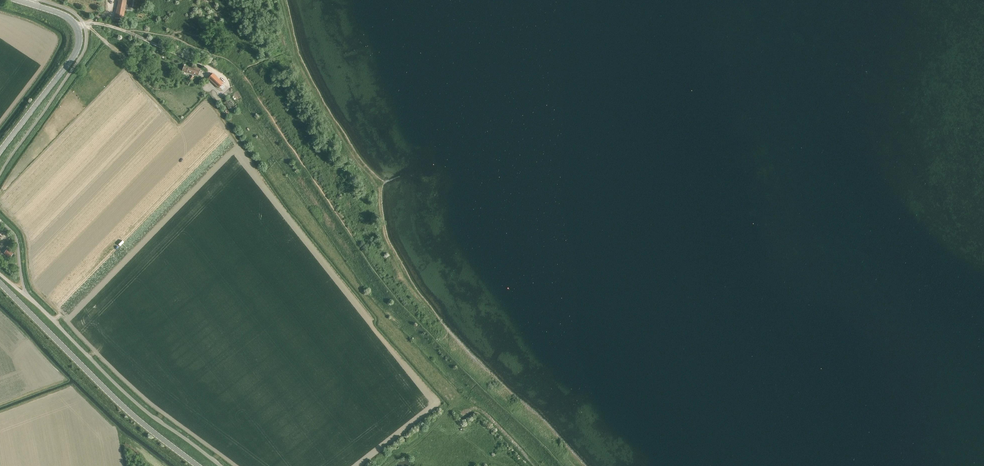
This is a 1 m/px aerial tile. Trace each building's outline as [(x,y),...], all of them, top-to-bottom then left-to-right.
[(127,0),(119,0),(115,21),(123,22),(127,0)] [(198,76),(200,71),(184,66),(182,70),(198,76)] [(223,83),(213,74),(208,78),(218,88),(223,83)] [(227,100),(227,99),(223,102),(229,108),(234,103),(232,102),(229,98),(227,100)] [(13,254),(7,249),(4,253),(9,258),(13,254)]
